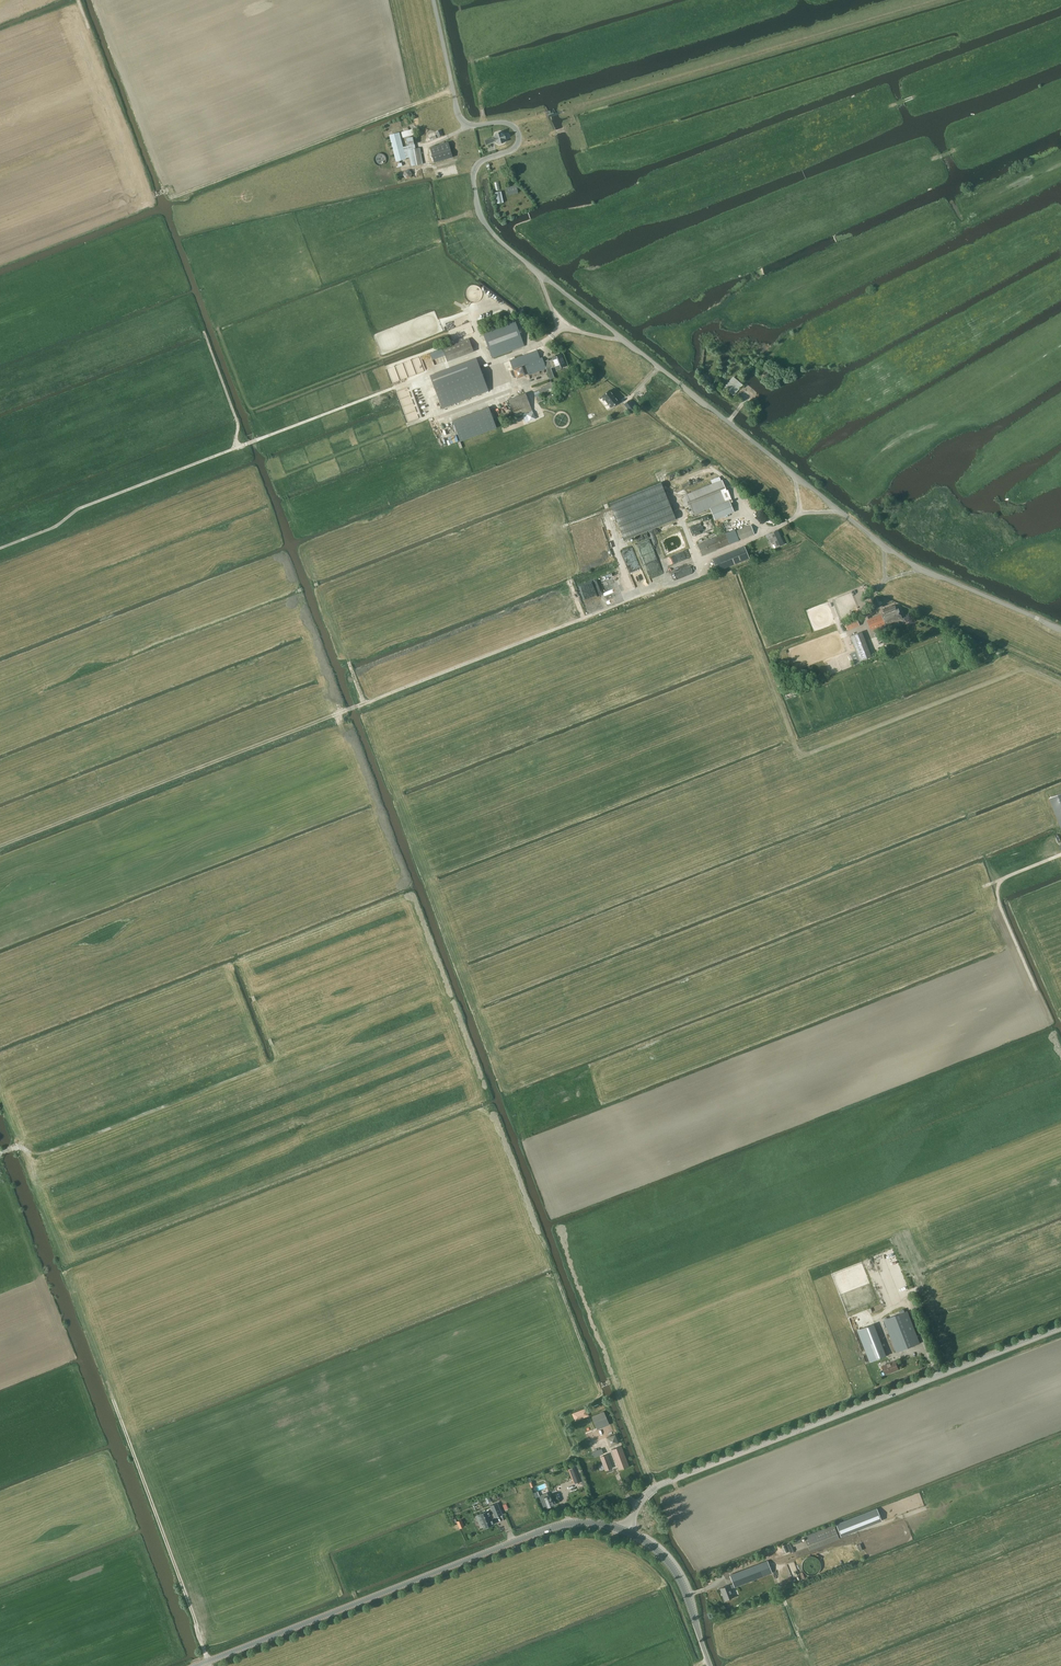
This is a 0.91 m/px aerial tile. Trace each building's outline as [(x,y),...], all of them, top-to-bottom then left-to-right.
[(413,129),(401,132),(403,138),(414,135),(413,129)] [(504,143),(506,138),(504,134),(500,132),(496,133),(494,137),(489,139),(490,143),(495,141),(495,142),(499,144),(504,143)] [(389,135),(396,161),(394,162),(396,168),(402,166),(402,163),(400,163),(399,161),(406,159),(406,158),(410,157),(412,166),(423,164),(420,148),(415,149),(414,145),(403,147),(399,133),(389,135)] [(407,146),(414,145),(413,137),(406,138),(407,146)] [(449,143),(430,147),(432,154),(450,150),(449,143)] [(432,156),(434,162),(435,163),(453,157),(451,150),(433,155),(432,156)] [(405,171),(403,175),(406,179),(411,178),(412,173),(409,170),(405,171)] [(508,193),(518,191),(516,185),(506,188),(508,193)] [(497,202),(503,201),(501,191),(495,193),(497,202)] [(446,322),(449,328),(454,326),(452,320),(446,322)] [(492,358),(524,346),(515,320),(482,331),(492,358)] [(447,361),(474,351),(469,338),(442,348),(447,361)] [(538,351),(510,361),(513,368),(521,366),(525,364),(529,375),(546,369),(546,368),(550,378),(554,377),(551,368),(555,366),(556,369),(560,367),(562,368),(563,367),(564,366),(565,365),(561,354),(552,357),(553,359),(548,361),(548,360),(544,361),(542,357),(540,358),(538,351)] [(476,358),(430,375),(442,408),(489,391),(476,358)] [(733,377),(724,388),(733,396),(740,386),(742,384),(741,384),(733,377)] [(541,396),(540,395),(549,392),(557,389),(555,381),(545,385),(546,387),(538,389),(538,390),(534,392),(538,402),(542,400),(541,396)] [(611,407),(618,401),(610,390),(602,396),(611,407)] [(523,414),(532,411),(525,393),(508,399),(515,417),(523,414)] [(630,411),(634,408),(629,400),(624,404),(630,411)] [(489,407),(453,420),(460,441),(497,428),(496,426),(489,407)] [(533,412),(526,414),(529,421),(536,419),(533,412)] [(588,414),(591,422),(600,418),(599,414),(595,416),(593,412),(588,414)] [(684,496),(682,498),(685,507),(688,506),(692,516),(711,509),(715,520),(734,512),(729,500),(731,499),(727,490),(726,490),(722,479),(721,480),(719,477),(711,480),(712,483),(684,495),(684,496)] [(661,482),(609,503),(624,540),(676,519),(661,482)] [(739,529),(747,525),(743,515),(740,516),(742,521),(736,523),(739,529)] [(751,525),(735,531),(735,529),(726,533),(698,544),(702,556),(730,544),(739,541),(755,534),(751,525)] [(784,544),(777,530),(769,534),(771,536),(769,537),(772,544),(773,543),(776,548),(784,544)] [(652,560),(660,557),(653,536),(643,540),(647,553),(649,552),(652,560)] [(744,546),(712,559),(717,571),(749,558),(744,546)] [(686,550),(665,556),(667,565),(678,562),(681,571),(675,573),(676,577),(683,575),(683,574),(692,572),(686,550)] [(587,607),(601,602),(593,581),(579,586),(587,607)] [(897,609),(896,605),(883,610),(884,614),(868,620),(871,630),(902,618),(898,608),(897,609)] [(848,630),(860,625),(857,619),(846,623),(848,630)] [(861,661),(872,657),(863,631),(851,636),(861,661)] [(920,1343),(913,1325),(908,1310),(884,1320),(896,1352),(920,1343)] [(887,1356),(880,1338),(874,1324),(857,1330),(870,1362),(887,1356)] [(886,1374),(899,1369),(895,1360),(882,1365),(886,1374)] [(586,1408),(572,1413),(575,1421),(589,1416),(586,1408)] [(597,1430),(610,1424),(604,1411),(592,1417),(597,1430)] [(615,1434),(606,1437),(609,1447),(619,1443),(615,1434)] [(612,1449),(619,1470),(629,1466),(621,1446),(612,1449)] [(594,1457),(604,1454),(602,1448),(593,1452),(594,1457)] [(605,1471),(612,1468),(607,1454),(600,1457),(605,1471)] [(576,1466),(568,1469),(574,1484),(582,1481),(576,1466)] [(548,1496),(545,1490),(541,1491),(547,1507),(554,1504),(550,1495),(548,1496)] [(498,1503),(490,1506),(495,1517),(503,1514),(498,1503)] [(876,1508),(836,1524),(841,1537),(881,1520),(876,1508)] [(488,1510),(478,1515),(484,1528),(494,1524),(488,1510)] [(810,1550),(839,1538),(834,1524),(804,1536),(810,1550)] [(820,1568),(819,1566),(819,1564),(818,1563),(817,1561),(816,1560),(814,1559),(812,1558),(810,1558),(809,1558),(807,1559),(805,1560),(804,1561),(803,1562),(802,1564),(801,1566),(801,1568),(801,1569),(802,1571),(803,1573),(804,1574),(805,1575),(807,1576),(808,1576),(810,1577),(812,1577),(813,1576),(815,1576),(816,1574),(818,1573),(819,1572),(819,1570),(820,1568)] [(734,1587),(771,1573),(773,1572),(768,1560),(730,1575),(733,1584),(730,1585),(720,1588),(725,1600),(734,1596),(731,1588),(734,1587)]
